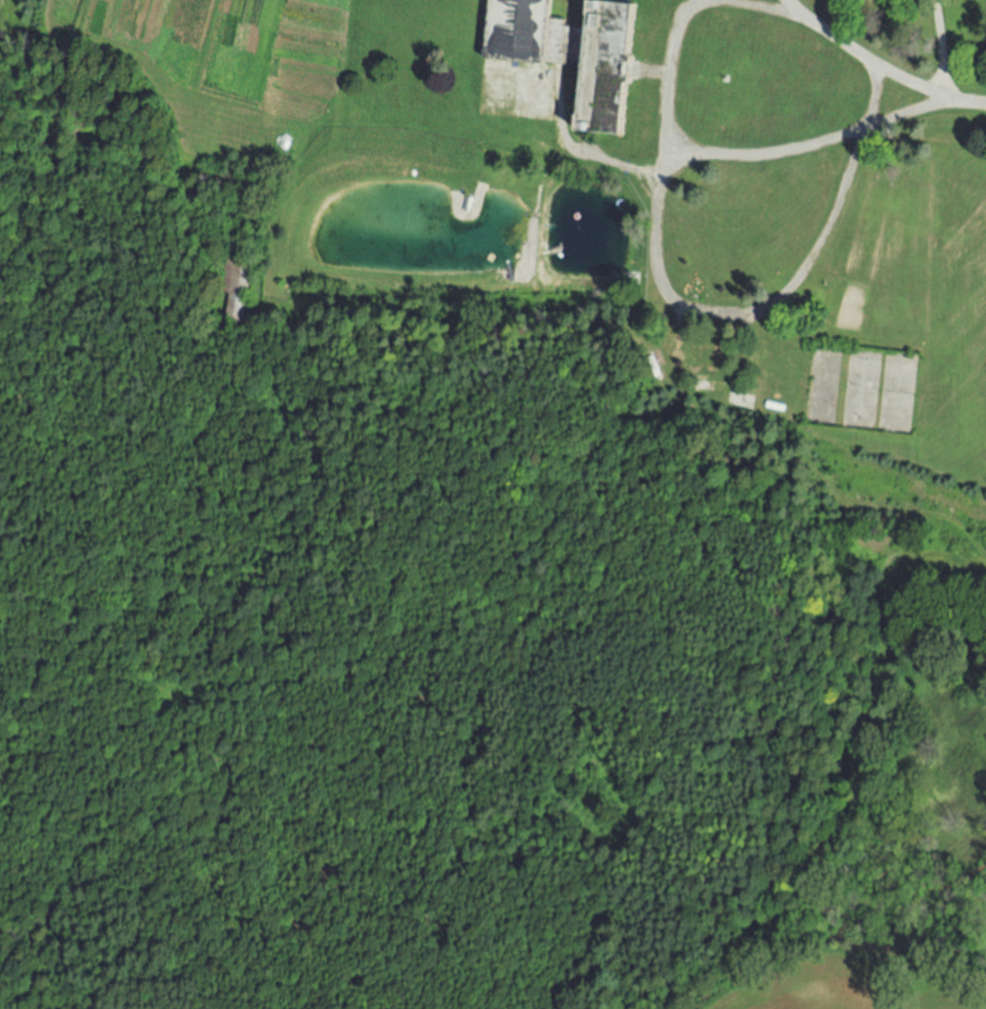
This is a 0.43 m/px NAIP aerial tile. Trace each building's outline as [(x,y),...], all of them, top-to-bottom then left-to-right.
[(488,61),(495,0),(548,0),(542,66),(488,61)] [(619,137),(575,134),(584,4),(628,8),(619,137)]
